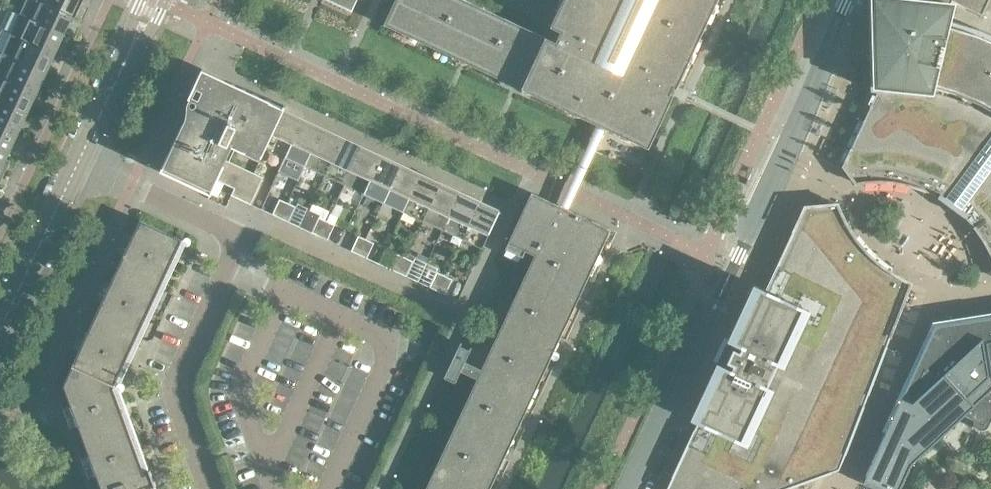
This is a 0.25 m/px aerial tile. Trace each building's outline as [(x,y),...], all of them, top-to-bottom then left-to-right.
[(72,15),(73,14),(43,0),(26,0),(19,14),(63,35),(72,15)] [(81,4),(83,0),(43,0),(73,14),(72,15),(75,17),(81,4)] [(352,9),(357,0),(333,0),(352,9)] [(550,26),(560,30),(555,41),(467,0),(395,0),(384,24),(648,147),(717,0),(562,0),(550,26)] [(915,1),(908,0),(868,0),(870,89),(878,90),(843,164),(842,166),(855,184),(862,182),(864,182),(877,182),(880,182),(893,183),(895,183),(908,185),(910,186),(923,190),(925,191),(937,197),(939,198),(953,209),(962,215),(964,217),(973,226),(974,228),(982,239),(983,241),(989,253),(990,255),(990,256),(990,0),(915,0),(915,1)] [(54,55),(63,35),(19,14),(10,34),(54,55)] [(45,74),(54,55),(10,34),(1,53),(45,74)] [(45,74),(1,53),(0,56),(0,77),(35,94),(45,74)] [(266,147),(283,110),(284,108),(282,107),(271,99),(271,100),(202,68),(188,97),(190,98),(190,97),(193,99),(186,115),(182,113),(177,123),(181,125),(173,143),(169,141),(165,151),(169,153),(160,170),(211,193),(217,180),(234,188),(231,195),(251,204),(256,192),(247,188),(254,173),(229,161),(227,165),(220,162),(228,144),(245,152),(248,147),(261,153),(260,156),(262,156),(266,147)] [(35,94),(0,77),(0,101),(26,113),(35,94)] [(26,113),(0,101),(0,125),(17,133),(26,113)] [(285,156),(302,119),(283,110),(266,147),(285,156)] [(305,165),(322,128),(302,119),(285,156),(305,165)] [(17,133),(0,125),(0,149),(8,153),(17,133)] [(324,174),(342,137),(322,128),(305,165),(324,174)] [(344,183),(361,146),(342,137),(324,174),(344,183)] [(364,192),(381,155),(361,146),(344,183),(364,192)] [(383,202),(401,165),(381,155),(364,192),(383,202)] [(403,211),(420,174),(401,165),(383,202),(403,211)] [(263,177),(254,173),(247,188),(256,192),(263,177)] [(423,220),(440,183),(420,174),(403,211),(423,220)] [(442,229),(459,192),(440,183),(423,220),(442,229)] [(446,376),(454,380),(454,381),(455,382),(461,370),(477,378),(425,488),(489,488),(560,337),(610,229),(533,192),(509,242),(535,254),(488,354),(471,347),(470,350),(459,345),(444,376),(445,377),(446,376)] [(462,238),(479,201),(459,192),(442,229),(454,234),(451,241),(459,245),(462,238)] [(280,217),(288,202),(280,198),(272,214),(280,217)] [(501,211),(479,201),(462,238),(482,248),(499,212),(500,212),(501,211)] [(296,206),(288,202),(280,217),(289,221),(296,206)] [(908,289),(907,289),(909,283),(904,280),(905,279),(903,278),(903,279),(891,272),(891,271),(889,270),(889,271),(878,262),(877,261),(866,251),(865,249),(865,250),(856,239),(856,238),(855,237),(847,225),(847,223),(846,224),(840,211),(840,209),(839,209),(837,204),(830,204),(830,203),(804,206),(765,289),(753,283),(691,417),(698,420),(666,488),(785,488),(839,469),(870,389),(874,390),(876,385),(874,384),(877,375),(876,375),(881,361),(882,362),(886,353),(888,354),(890,348),(886,347),(908,289)] [(312,232),(319,217),(319,215),(307,210),(300,226),(312,232)] [(320,236),(327,220),(319,217),(312,232),(320,236)] [(124,254),(111,283),(104,280),(96,298),(102,301),(88,332),(82,328),(73,347),(80,350),(64,384),(71,404),(64,407),(71,426),(78,423),(90,454),(82,456),(89,476),(97,473),(102,488),(157,488),(155,485),(156,484),(156,483),(164,480),(160,467),(151,470),(150,469),(149,469),(119,386),(187,241),(140,219),(140,220),(134,235),(126,232),(118,251),(124,254)] [(335,224),(327,220),(320,236),(328,239),(335,224)] [(344,241),(349,228),(336,224),(331,237),(344,241)] [(359,254),(366,239),(358,235),(351,250),(359,254)] [(374,242),(366,239),(359,254),(367,258),(374,242)] [(398,272),(405,257),(398,253),(390,268),(398,272)] [(413,261),(405,257),(398,272),(406,276),(413,261)] [(438,290),(445,275),(437,271),(429,287),(438,290)] [(453,279),(445,275),(438,290),(445,294),(453,279)] [(935,325),(863,481),(879,488),(898,488),(911,462),(963,414),(975,419),(974,420),(974,421),(974,422),(974,423),(974,424),(975,425),(975,426),(976,426),(976,427),(977,428),(978,428),(979,429),(980,429),(981,429),(982,429),(983,429),(984,429),(985,428),(986,428),(987,427),(988,426),(988,425),(990,421),(990,420),(990,316),(935,325)]
